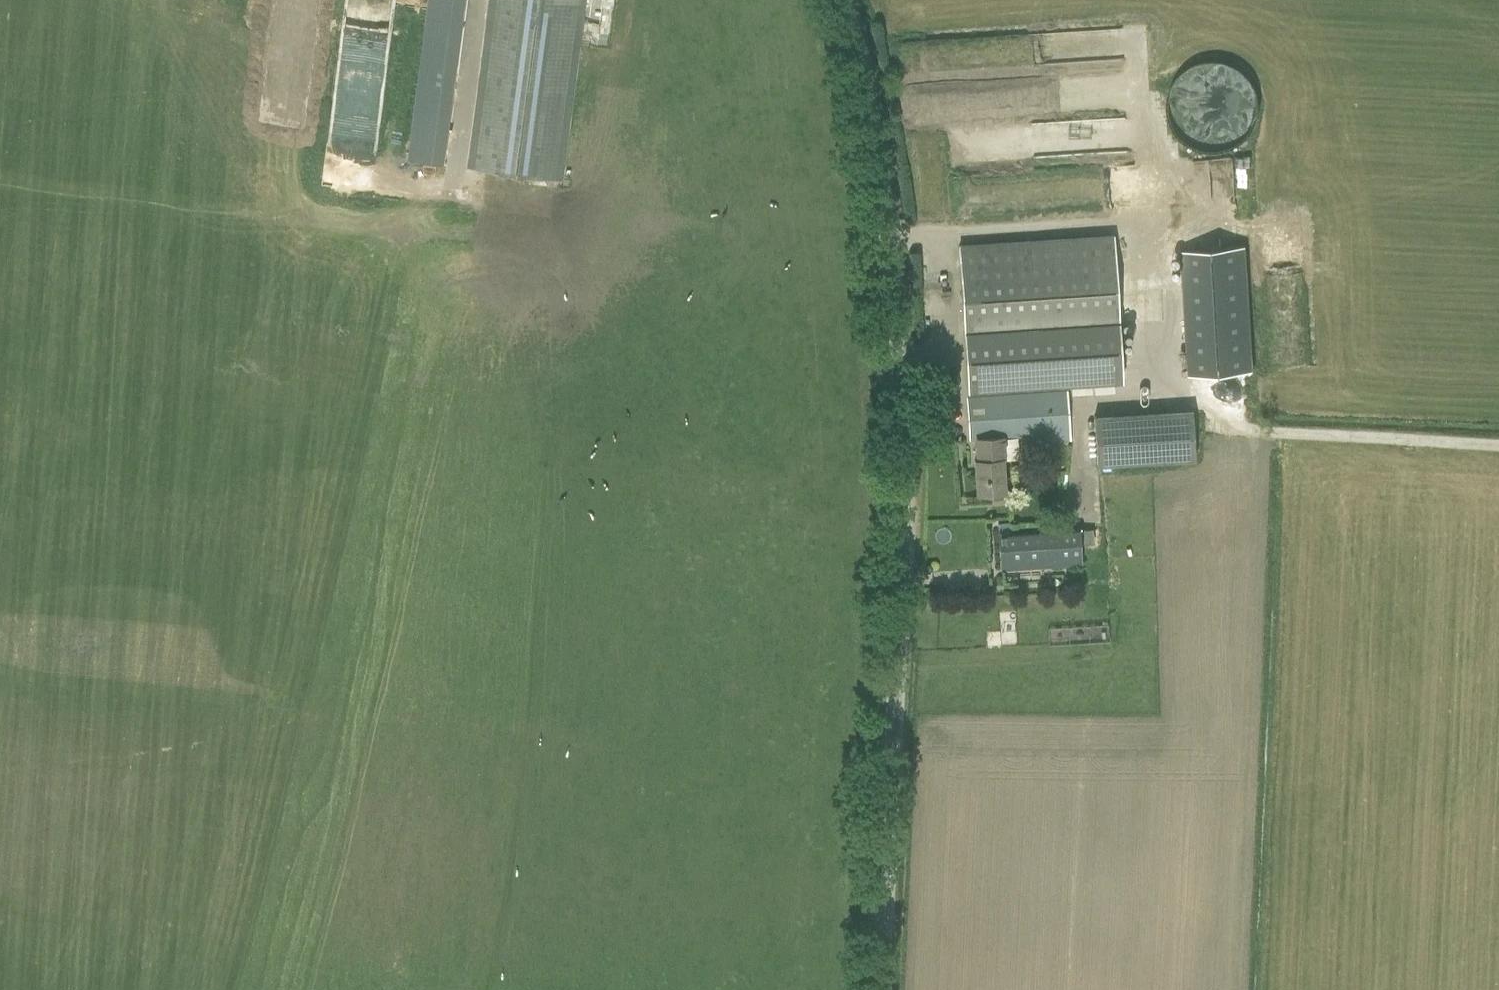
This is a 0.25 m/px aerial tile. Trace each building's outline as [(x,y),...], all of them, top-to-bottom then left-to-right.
[(417,80),(453,85),(464,0),(428,0),(417,80)] [(581,0),(504,0),(482,168),(557,177),(581,0)] [(1174,79),(1171,85),(1168,92),(1166,99),(1166,106),(1167,115),(1169,123),(1173,130),(1178,137),(1184,143),(1191,147),(1199,150),(1207,152),(1216,152),(1224,151),(1232,148),(1237,145),(1242,141),(1248,135),(1252,128),(1256,120),(1257,112),(1258,104),(1256,95),(1254,88),(1250,80),(1244,74),(1237,68),(1230,64),(1221,61),(1212,60),(1204,61),(1195,63),(1187,67),(1180,73),(1174,79)] [(958,250),(967,387),(1121,377),(1112,239),(958,250)] [(1182,250),(1187,375),(1254,372),(1248,247),(1182,250)] [(974,460),(977,492),(1003,490),(999,438),(1037,436),(1037,443),(1067,441),(1064,391),(967,397),(970,439),(976,438),(978,460),(974,460)] [(1094,415),(1097,464),(1195,458),(1192,409),(1094,415)] [(1009,521),(997,522),(998,531),(1010,530),(1009,521)] [(997,535),(1000,569),(1082,563),(1080,529),(997,535)]
